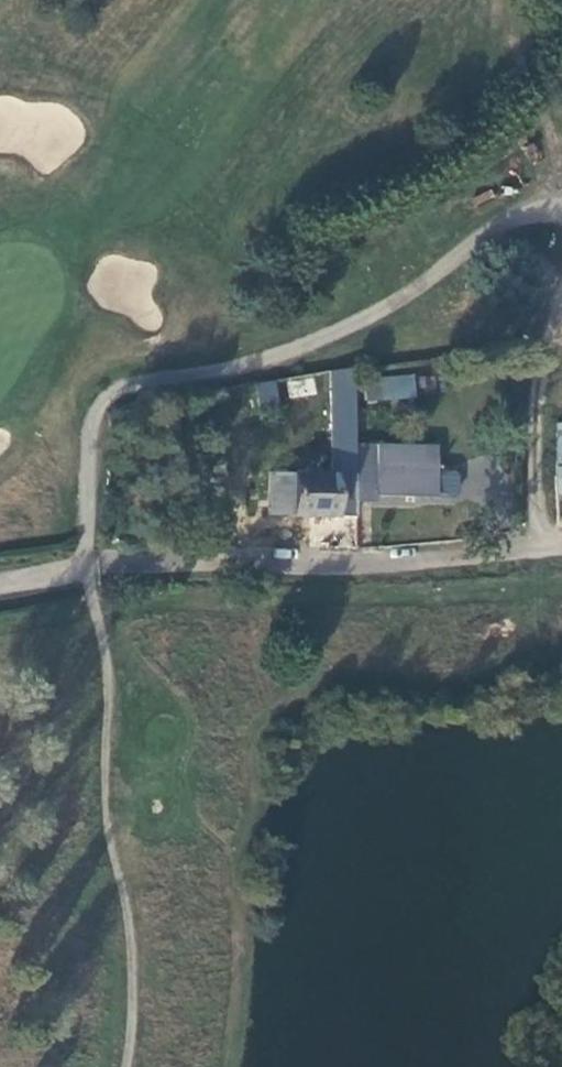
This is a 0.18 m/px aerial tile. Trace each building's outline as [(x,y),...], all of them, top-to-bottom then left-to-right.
[(266,514),(354,517),(355,502),(355,445),(356,369),(334,373),(334,400),(333,477),(269,476),(266,514)] [(275,411),(334,400),(334,373),(273,384),(275,411)] [(415,375),(365,378),(366,401),(416,398),(415,375)] [(375,503),(376,497),(435,499),(436,465),(437,448),(355,445),(355,502),(375,503)]
